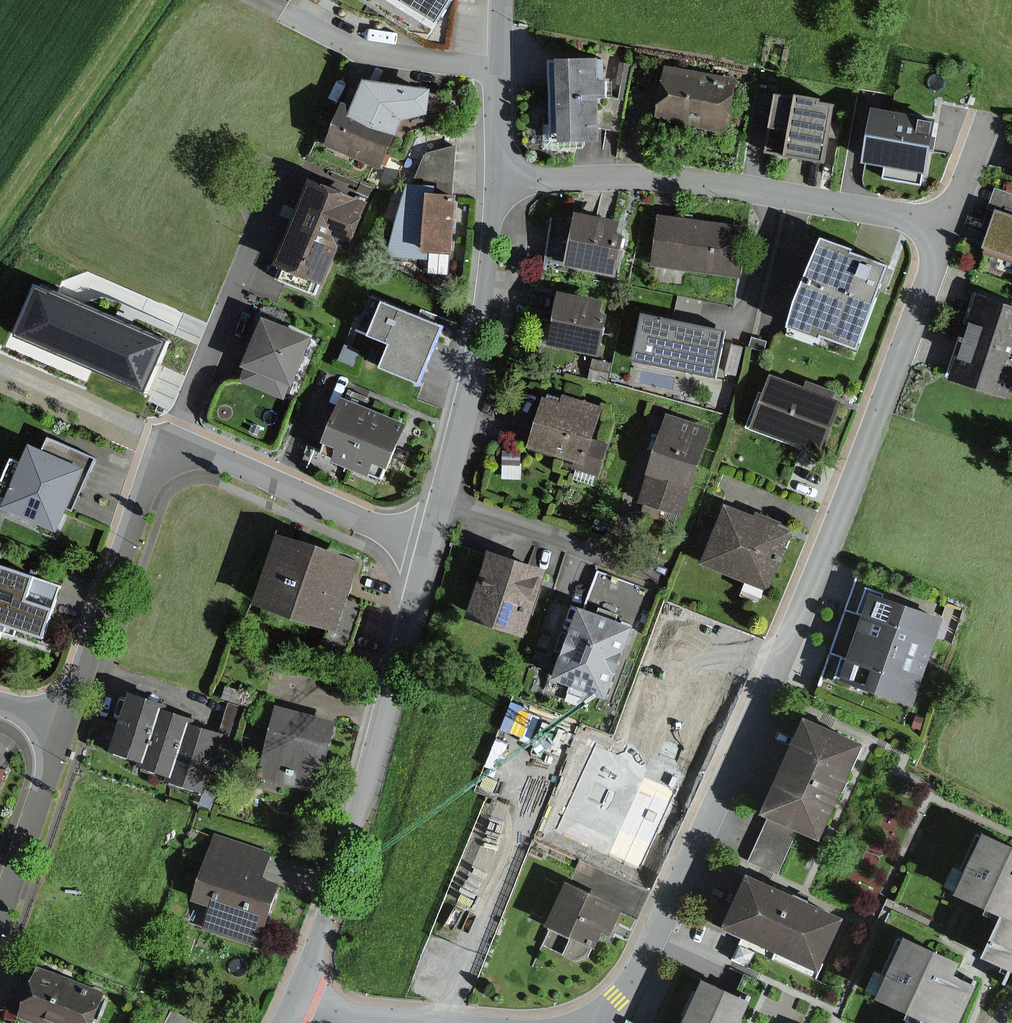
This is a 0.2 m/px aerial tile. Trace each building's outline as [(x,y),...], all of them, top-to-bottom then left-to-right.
[(412,32),(428,37),(453,0),(361,0),(412,32)] [(595,139),(592,59),(545,61),(548,141),(595,139)] [(739,126),(748,86),(682,71),(673,112),(739,126)] [(386,76),(376,101),(371,111),(412,128),(417,118),(449,110),(452,84),(386,76)] [(361,95),(341,141),(397,164),(412,128),(371,111),(376,101),(361,95)] [(831,107),(779,98),(775,118),(785,120),(779,150),(836,161),(843,123),(829,120),(831,107)] [(931,121),(873,111),(865,163),(922,173),(931,121)] [(295,259),(338,276),(353,239),(366,244),(384,199),(328,176),(295,259)] [(419,249),(470,252),(472,199),(457,199),(457,184),(422,182),(419,249)] [(996,210),(983,245),(1011,255),(1011,215),(996,210)] [(617,235),(613,234),(616,221),(573,212),(561,267),(612,277),(620,235),(617,235)] [(739,275),(745,228),(658,217),(652,264),(739,275)] [(886,264),(819,240),(788,327),(855,351),(880,282),(886,264)] [(165,341),(32,286),(11,338),(143,393),(165,341)] [(463,321),(403,297),(388,291),(374,325),(410,339),(400,363),(439,379),(463,321)] [(596,314),(599,300),(555,291),(544,346),(595,356),(603,316),(596,314)] [(1011,382),(1011,311),(976,299),(949,378),(1007,397),(1011,382)] [(721,331),(641,314),(631,360),(712,377),(721,331)] [(241,381),(282,398),(309,333),(265,315),(238,380),(241,381)] [(820,393),(790,382),(772,430),(839,455),(857,404),(845,400),(848,389),(825,381),(820,393)] [(590,440),(599,408),(559,396),(556,404),(542,399),(527,447),(559,457),(574,461),(571,469),(597,477),(607,445),(590,440)] [(372,414),(340,401),(318,453),(350,466),(372,414)] [(404,427),(372,414),(350,466),(382,480),(404,427)] [(695,518),(726,432),(685,417),(654,504),(695,518)] [(49,444),(22,505),(73,528),(100,467),(49,444)] [(519,451),(503,451),(503,478),(519,478),(519,451)] [(16,460),(0,494),(0,505),(4,507),(24,464),(16,460)] [(782,585),(803,532),(736,506),(715,559),(782,585)] [(251,603),(329,629),(352,563),(274,537),(251,603)] [(543,633),(563,569),(507,552),(487,617),(543,633)] [(0,564),(0,599),(1,599),(0,601),(0,618),(56,636),(64,610),(34,600),(41,577),(0,564)] [(871,595),(840,683),(910,708),(942,620),(871,595)] [(619,694),(645,625),(592,605),(566,673),(619,694)] [(182,701),(147,689),(126,750),(161,762),(180,705),(182,701)] [(214,717),(180,705),(161,762),(160,765),(189,775),(207,721),(212,722),(214,717)] [(263,777),(316,789),(332,722),(279,709),(263,777)] [(757,810),(816,837),(858,745),(799,719),(757,810)] [(212,722),(207,721),(189,775),(187,779),(220,790),(240,731),(212,722)] [(604,795),(596,817),(640,832),(646,816),(661,821),(678,772),(589,741),(578,770),(595,776),(590,791),(604,795)] [(20,764),(0,757),(0,815),(20,764)] [(1009,974),(1011,968),(1011,850),(978,834),(950,895),(996,916),(976,959),(1009,974)] [(206,926),(260,943),(278,886),(262,882),(271,853),(216,836),(195,901),(212,906),(206,926)] [(815,974),(840,921),(742,876),(717,930),(815,974)] [(612,934),(622,910),(563,885),(548,920),(597,942),(603,930),(612,934)] [(973,986),(950,976),(956,964),(899,937),(870,1000),(917,1021),(916,1022),(956,1022),(973,986)] [(72,1022),(109,1022),(120,991),(58,969),(43,1013),(72,1022)] [(747,1003),(697,980),(678,1022),(738,1022),(747,1003)]
